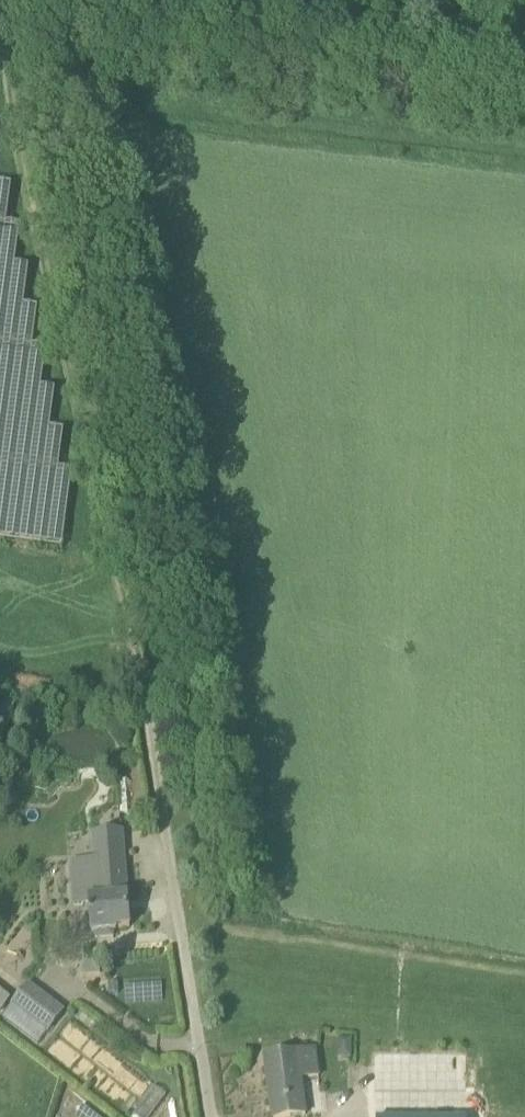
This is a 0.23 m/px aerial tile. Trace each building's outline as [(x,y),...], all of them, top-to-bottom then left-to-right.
[(62,550),(73,473),(59,471),(64,432),(50,430),(55,391),(41,389),(47,350),(33,348),(38,309),(24,307),(29,268),(15,266),(20,227),(7,225),(12,186),(0,184),(0,542),(62,550)] [(97,880),(72,881),(73,908),(90,907),(92,933),(94,933),(95,938),(114,937),(113,932),(116,932),(116,929),(130,928),(128,897),(122,832),(94,834),(97,880)] [(11,999),(0,990),(0,1013),(11,999)] [(42,1043),(50,1033),(13,1007),(6,1017),(42,1043)] [(265,1058),(273,1116),(294,1116),(306,1115),(300,1079),(319,1077),(315,1052),(297,1054),(297,1053),(265,1058)]
